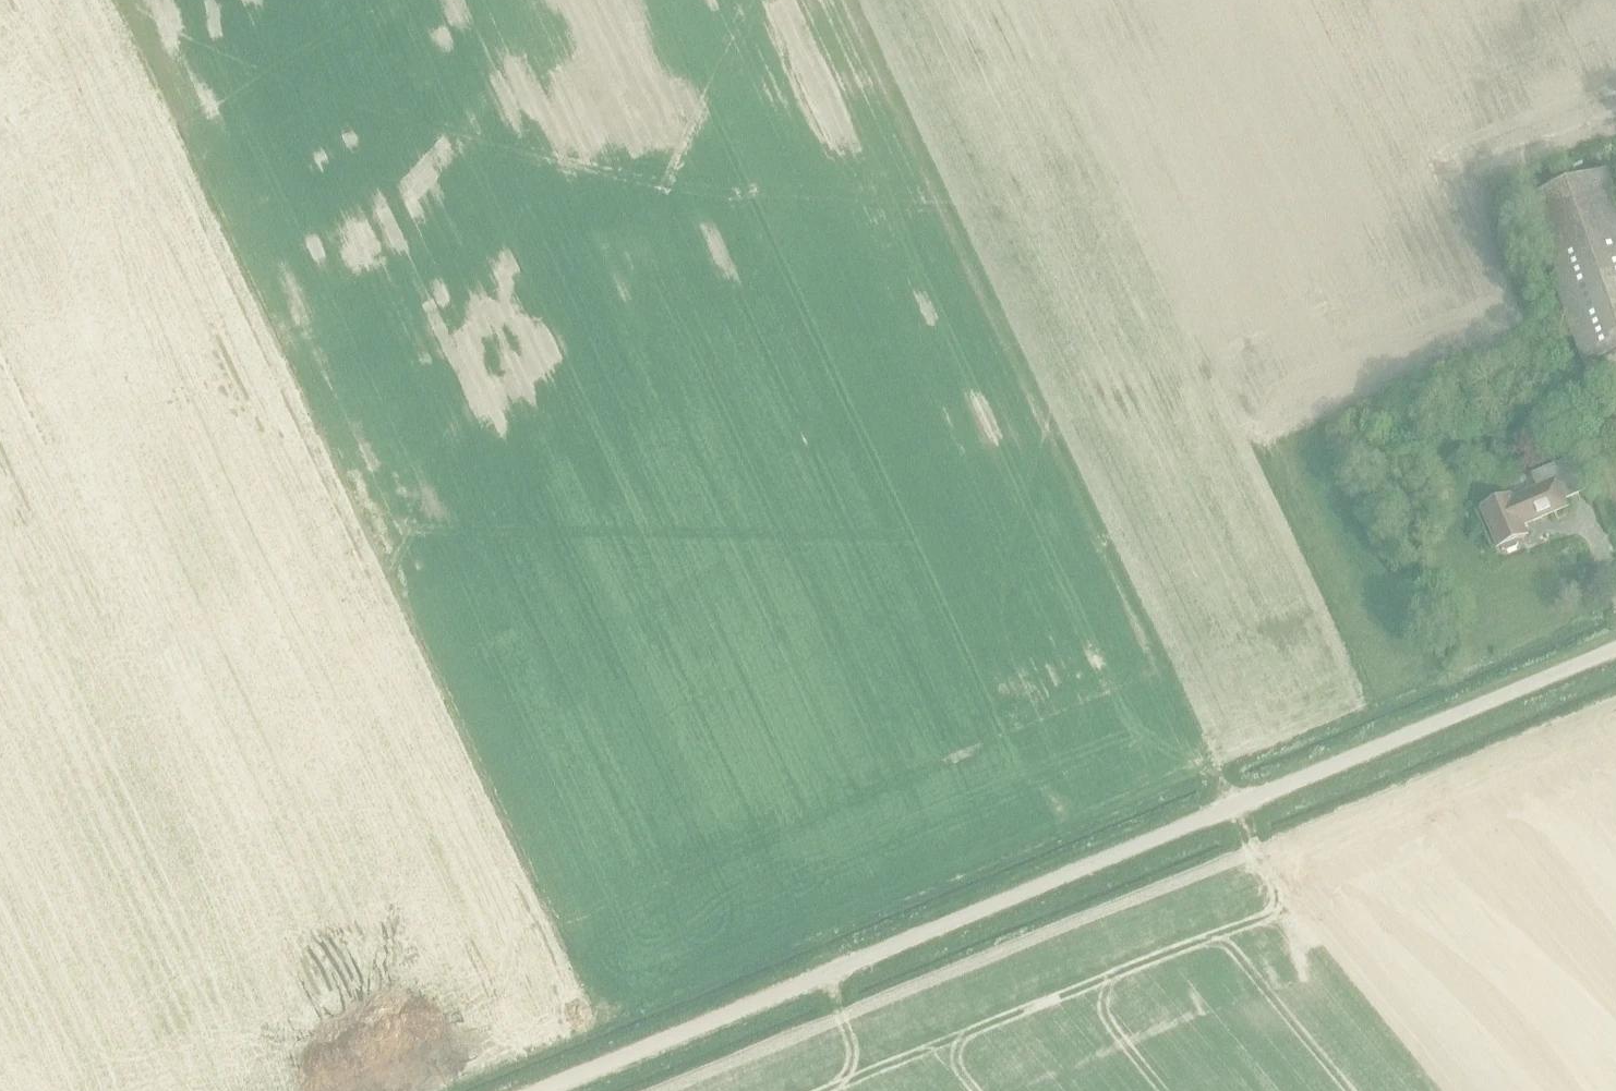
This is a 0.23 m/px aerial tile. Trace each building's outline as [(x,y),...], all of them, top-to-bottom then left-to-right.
[(1583,367),(1615,355),(1615,198),(1607,171),(1525,201),(1583,367)] [(1534,519),(1561,508),(1550,483),(1505,503),(1504,500),(1476,512),(1492,547),(1520,535),(1514,522),(1532,514),(1534,519)]
